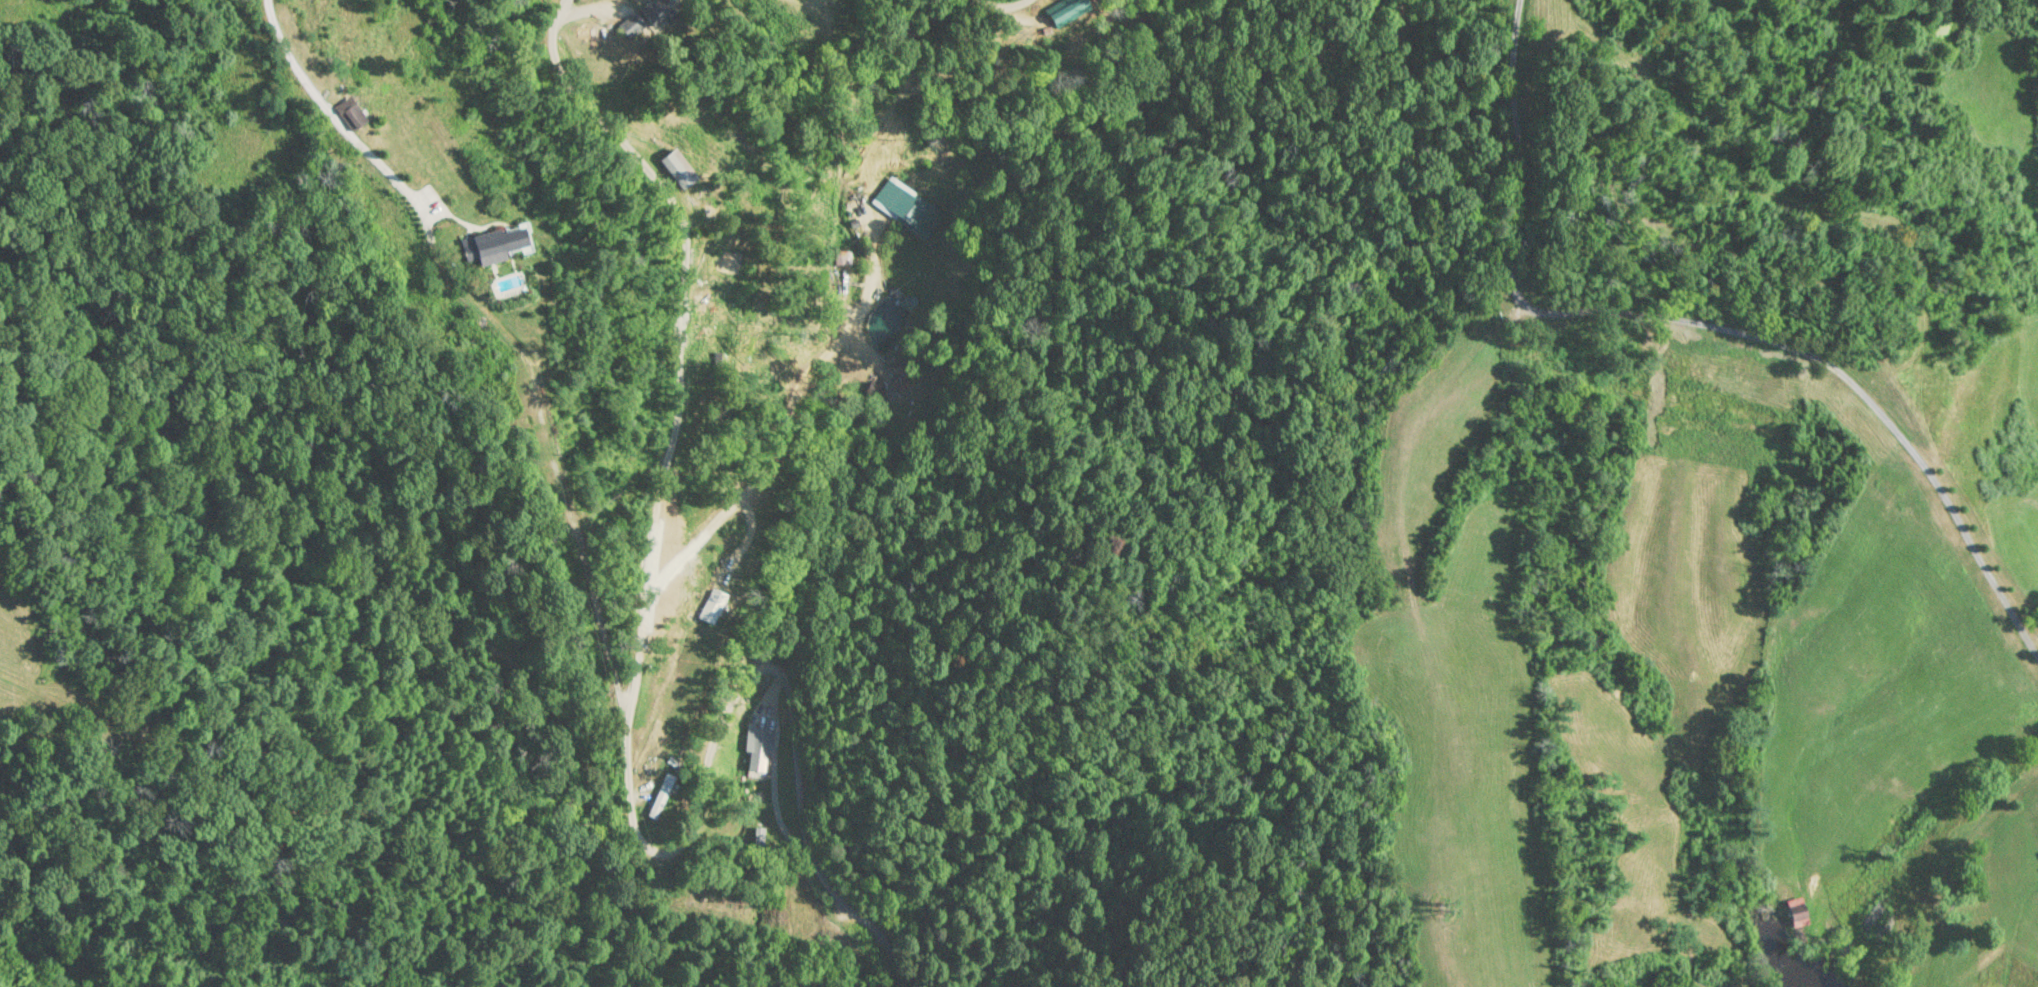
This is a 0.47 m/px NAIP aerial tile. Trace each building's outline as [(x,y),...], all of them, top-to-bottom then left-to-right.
[(673,11),(666,0),(650,0),(638,8),(649,26),(673,11)] [(645,25),(634,12),(616,26),(627,40),(645,25)] [(348,132),(364,120),(346,97),(330,109),(348,132)] [(695,178),(671,148),(657,160),(681,189),(695,178)] [(938,220),(910,197),(892,217),(921,241),(938,220)] [(473,265),(501,259),(499,252),(527,245),(522,224),(457,240),(463,262),(472,260),(473,265)] [(850,250),(833,250),(833,267),(850,267),(850,250)] [(699,272),(717,278),(723,259),(706,253),(699,272)] [(764,772),(766,754),(773,754),(777,730),(748,726),(742,769),(764,772)] [(652,819),(672,780),(664,776),(644,816),(652,819)] [(1783,902),(1791,926),(1807,921),(1800,897),(1783,902)]
